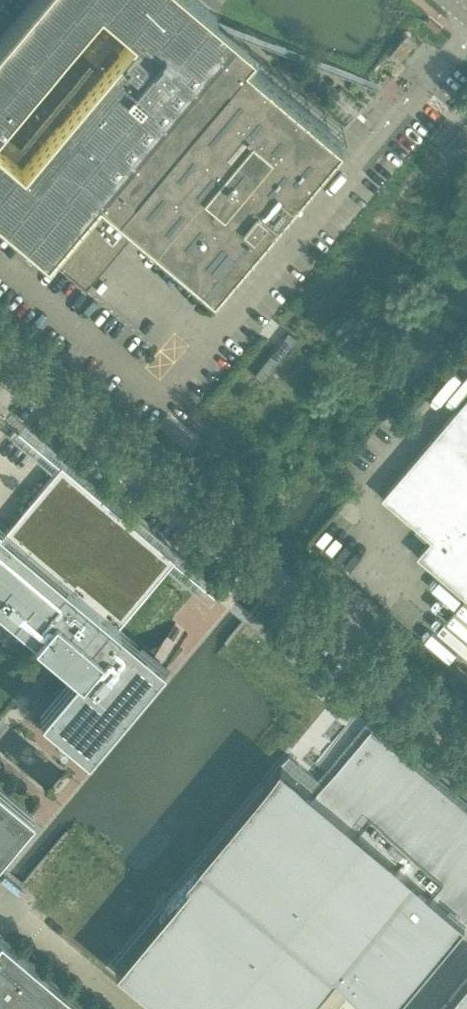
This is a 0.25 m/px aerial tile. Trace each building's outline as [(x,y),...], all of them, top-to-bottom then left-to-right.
[(233,31),(215,16),(214,15),(196,0),(33,0),(0,40),(0,215),(45,253),(47,252),(63,232),(79,245),(94,228),(78,215),(97,192),(210,287),(336,137),(242,57),(251,46),(233,31)] [(383,495),(432,537),(418,554),(466,596),(466,397),(383,495)] [(34,629),(32,632),(56,653),(59,649),(67,656),(64,660),(76,669),(39,713),(86,752),(162,662),(118,625),(171,561),(173,558),(60,464),(58,466),(5,530),(0,526),(0,601),(34,629)] [(466,919),(466,805),(371,725),(316,792),(281,764),(112,967),(163,1008),(308,1008),(338,973),(355,988),(381,1008),(392,1008),(466,919)] [(32,816),(0,789),(0,854),(32,816)] [(3,942),(0,939),(0,1008),(83,1008),(3,942)] [(439,1008),(466,1008),(466,976),(439,1008)]
